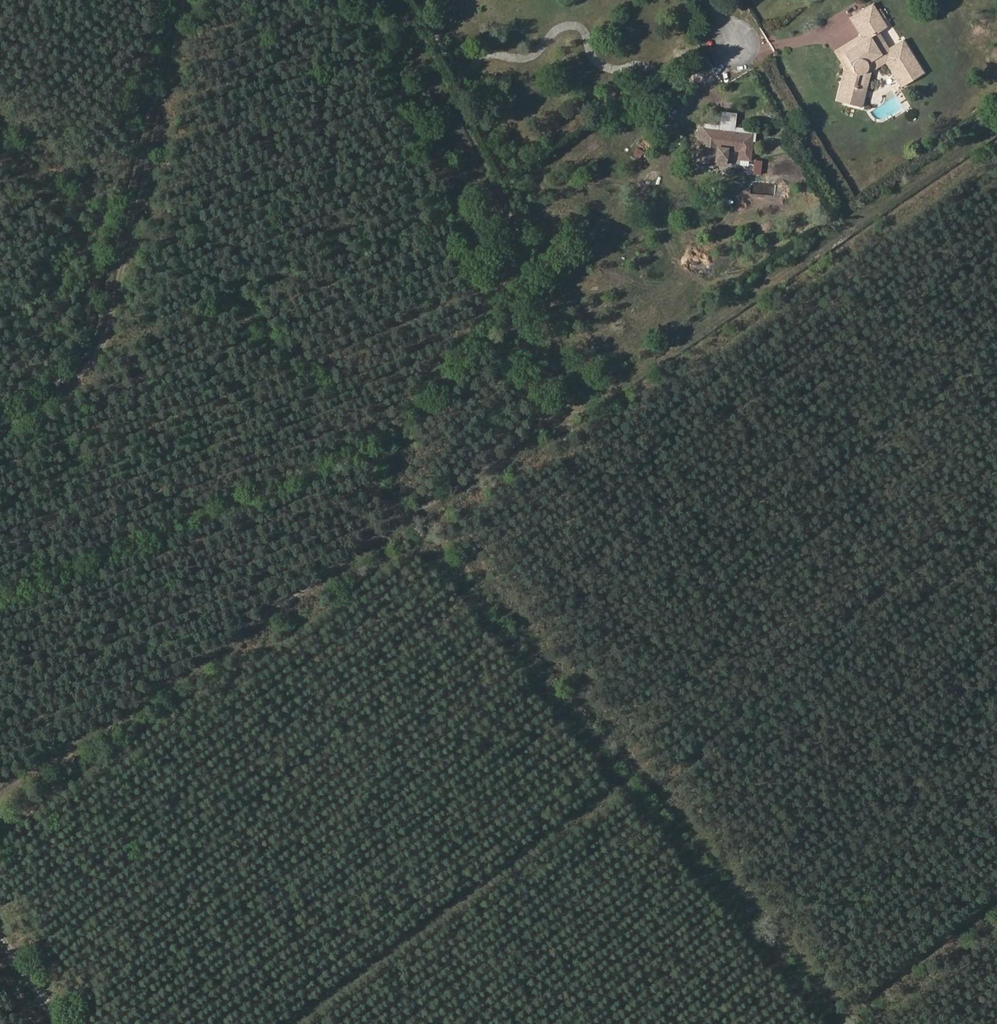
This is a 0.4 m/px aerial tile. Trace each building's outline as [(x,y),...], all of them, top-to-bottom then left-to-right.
[(850,55),(846,71),(837,104),(858,110),(866,72),(889,59),(903,81),(898,84),(904,92),(918,82),(913,74),(922,68),(906,42),(892,50),(882,35),(889,30),(886,24),(890,22),(882,10),(878,12),(874,6),(852,20),(862,38),(866,45),(850,55)] [(862,38),(835,53),(846,71),(850,55),(866,45),(862,38)] [(898,84),(903,81),(889,59),(866,72),(858,110),(863,111),(873,77),(888,69),(898,84)] [(918,82),(927,77),(922,68),(913,74),(918,82)] [(737,132),(725,130),(700,126),(696,167),(715,170),(718,167),(720,149),(744,152),(743,161),(752,162),(754,134),(737,132)] [(661,146),(653,136),(644,143),(653,153),(661,146)] [(754,173),(762,174),(764,159),(756,158),(754,173)]
